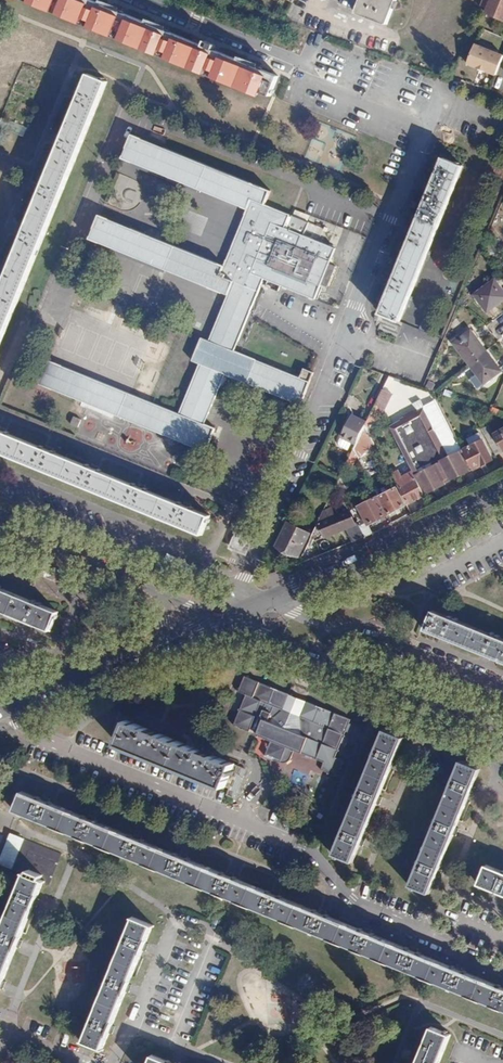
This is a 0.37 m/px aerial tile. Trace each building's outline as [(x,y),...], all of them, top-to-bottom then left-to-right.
[(88,0),(34,0),(269,96),(277,77),(88,0)] [(357,14),(387,26),(397,0),(362,0),(357,14)] [(483,14),(502,22),(502,0),(490,0),(483,14)] [(474,43),(466,63),(495,74),(502,55),(474,43)] [(86,76),(0,290),(0,345),(106,84),(86,76)] [(269,191),(133,134),(123,157),(247,209),(223,269),(99,218),(90,240),(227,296),(209,339),(202,337),(192,360),(199,363),(179,412),(47,359),(37,382),(206,450),(214,428),(205,423),(225,374),(300,405),(313,373),(304,369),(301,377),(234,350),(264,278),(318,300),(323,285),(328,286),(336,265),(331,262),(335,248),(304,235),(308,223),(264,203),(269,191)] [(462,167),(443,159),(381,312),(400,320),(462,167)] [(472,294),(485,312),(502,299),(502,295),(492,279),(472,294)] [(488,348),(474,329),(456,342),(470,362),(488,348)] [(502,368),(488,348),(470,362),(485,382),(502,368)] [(366,422),(351,415),(341,437),(355,445),(336,484),(342,494),(348,491),(345,484),(389,395),(382,391),(366,422)] [(418,413),(389,427),(410,467),(421,461),(423,465),(428,463),(426,459),(438,452),(418,413)] [(492,434),(494,437),(501,450),(502,452),(502,451),(502,427),(492,434)] [(0,430),(0,452),(207,536),(215,517),(0,430)] [(469,447),(462,433),(455,436),(462,449),(471,468),(472,470),(492,460),(482,440),(469,447)] [(466,439),(469,445),(482,440),(480,434),(466,439)] [(501,450),(494,437),(487,441),(494,455),(501,450)] [(454,478),(471,468),(462,449),(439,461),(447,477),(449,478),(454,478)] [(435,465),(415,475),(425,494),(445,485),(435,465)] [(402,474),(394,478),(407,501),(414,497),(415,500),(424,495),(412,472),(403,476),(402,474)] [(396,487),(377,497),(386,515),(405,506),(396,487)] [(368,525),(386,515),(377,497),(350,510),(356,521),(364,537),(372,533),(368,525)] [(353,523),(347,510),(317,524),(312,535),(315,542),(345,528),(352,543),(364,537),(356,521),(353,523)] [(309,532),(287,522),(276,546),(298,556),(309,532)] [(246,555),(253,534),(234,529),(228,550),(246,555)] [(0,589),(0,611),(49,630),(56,612),(0,589)] [(435,611),(429,629),(444,636),(489,654),(502,660),(502,639),(435,611)] [(297,696),(266,683),(261,696),(254,694),(241,726),(255,731),(258,730),(263,733),(263,736),(276,740),(272,750),(276,761),(286,765),(291,765),(294,765),(296,763),(301,754),(329,765),(326,773),(342,780),(349,762),(341,759),(352,733),(364,738),(368,729),(355,725),(357,720),(311,702),(310,706),(295,701),(297,696)] [(248,769),(130,718),(121,741),(239,792),(248,769)] [(403,738),(384,730),(334,854),(352,862),(403,738)] [(480,769),(460,761),(410,885),(428,892),(435,877),(480,769)] [(24,790),(16,810),(502,1010),(502,987),(24,790)] [(19,838),(8,867),(25,875),(0,936),(0,992),(44,883),(50,885),(62,855),(19,838)] [(490,867),(483,886),(502,895),(502,872),(490,867)] [(155,925),(134,916),(85,1038),(104,1046),(155,925)] [(431,1029),(417,1062),(439,1062),(450,1036),(431,1029)] [(156,1049),(150,1062),(189,1062),(156,1049)]
